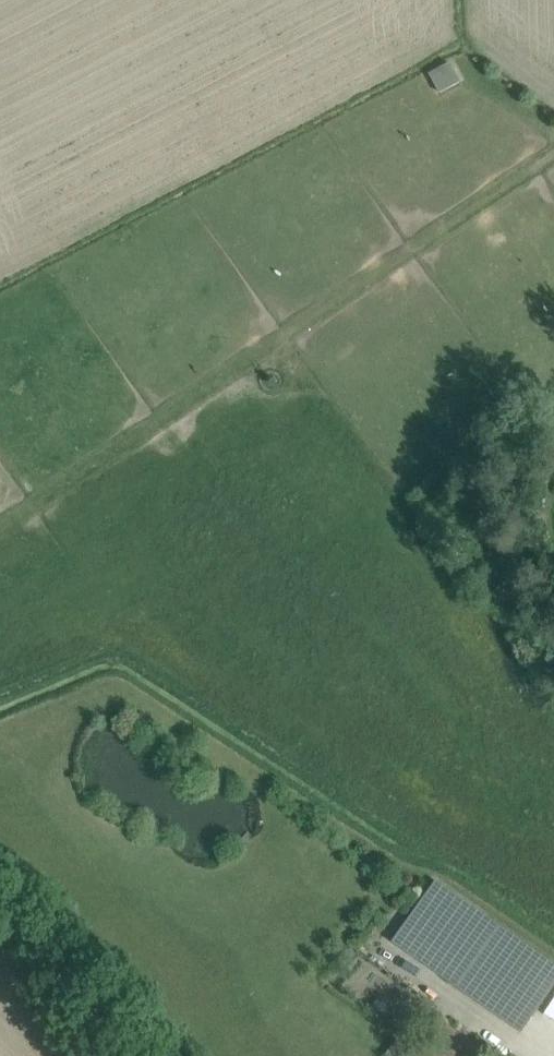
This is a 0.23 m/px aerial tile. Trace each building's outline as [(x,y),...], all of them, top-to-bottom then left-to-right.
[(455,61),(433,72),(443,92),(465,81),(455,61)] [(435,881),(391,943),(521,1033),(541,1004),(549,1009),(553,1002),(553,964),(435,881)] [(384,1055),(386,1055),(411,1055),(420,1045),(402,1031),(384,1055)]
